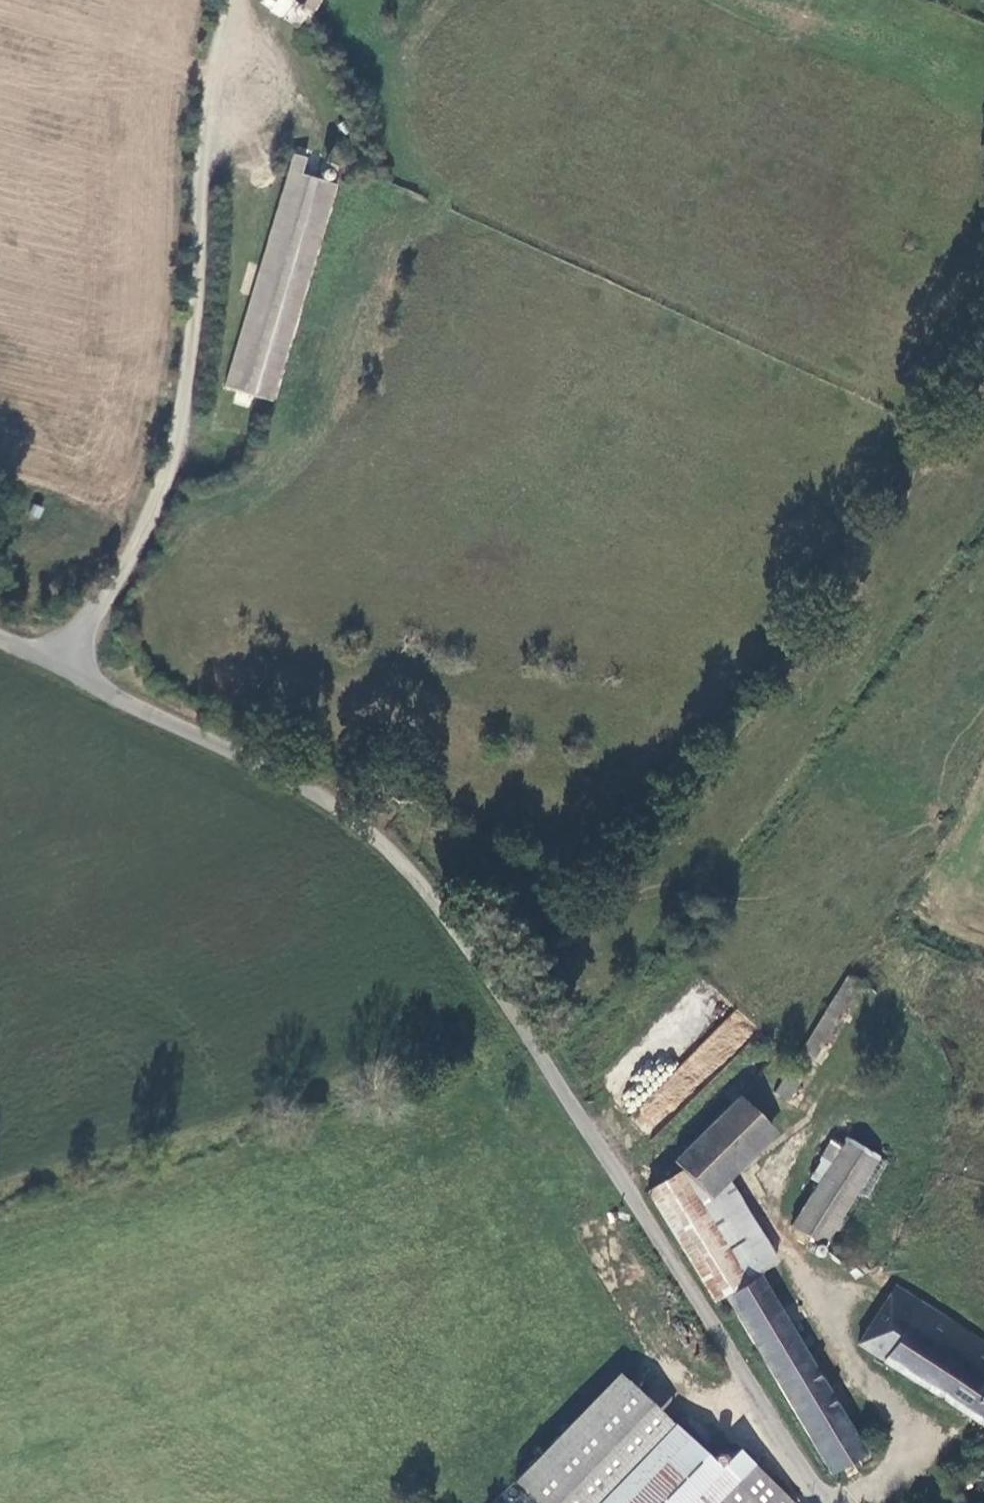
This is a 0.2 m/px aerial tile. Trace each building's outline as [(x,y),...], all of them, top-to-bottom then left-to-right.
[(307,11),(315,0),(292,0),(307,11)] [(292,153),(224,387),(270,400),(332,184),(301,174),(306,156),(292,153)] [(783,1100),(854,978),(842,970),(770,1092),(783,1100)] [(692,1052),(711,1071),(755,1029),(736,1009),(692,1052)] [(818,1245),(848,1203),(867,1174),(951,1052),(923,1032),(789,1224),(818,1245)] [(769,1129),(747,1106),(739,1098),(673,1162),(675,1165),(703,1195),(721,1177),(769,1129)] [(675,1165),(642,1189),(709,1293),(716,1288),(719,1292),(740,1279),(692,1202),(703,1195),(675,1165)] [(692,1202),(740,1279),(749,1271),(770,1257),(721,1177),(703,1195),(692,1202)] [(740,1279),(719,1292),(757,1354),(826,1470),(859,1448),(749,1271),(740,1279)] [(983,1421),(983,1337),(901,1286),(863,1345),(983,1421)] [(732,1481),(721,1470),(672,1424),(596,1502),(711,1502),(732,1481)] [(738,1452),(721,1470),(732,1481),(711,1502),(792,1502),(738,1452)]
